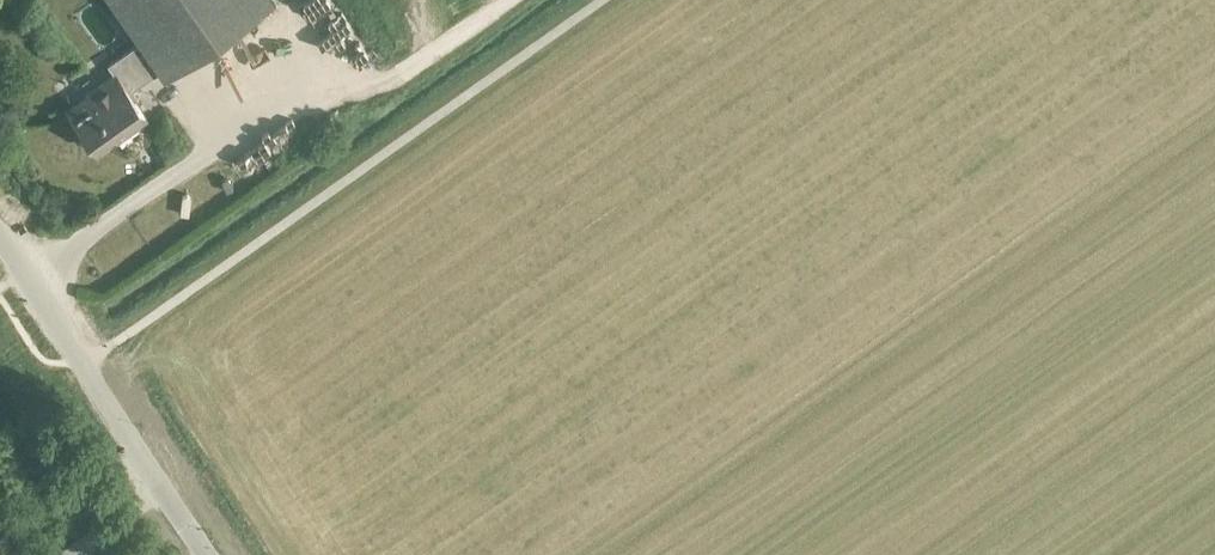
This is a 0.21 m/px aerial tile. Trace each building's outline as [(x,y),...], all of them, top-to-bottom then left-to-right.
[(273,1),(273,0),(111,0),(140,42),(108,64),(115,74),(85,95),(93,106),(75,119),(97,150),(118,135),(117,134),(127,128),(130,132),(148,119),(129,93),(161,71),(165,77),(273,1)]
